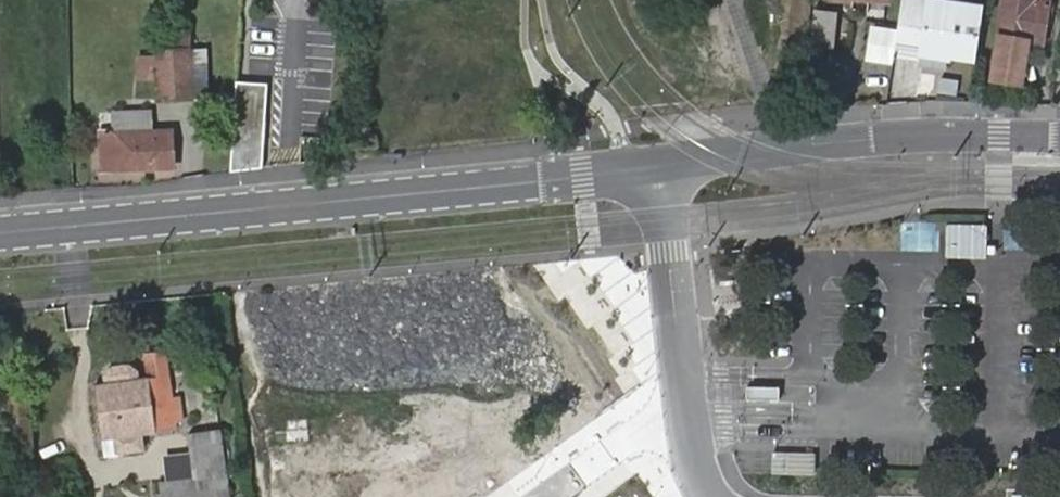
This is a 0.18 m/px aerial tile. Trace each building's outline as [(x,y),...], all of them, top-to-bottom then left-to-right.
[(817,43),(831,44),(834,0),(821,0),(817,43)] [(891,57),(905,59),(972,58),(979,8),(924,0),(899,0),(891,57)] [(988,78),(1013,82),(1019,41),(1037,44),(1044,3),(1034,1),(1035,0),(1000,0),(988,78)] [(190,27),(155,29),(156,58),(157,76),(157,99),(192,98),(190,27)] [(156,58),(138,58),(139,77),(157,76),(156,58)] [(266,83),(235,81),(231,142),(263,144),(266,83)] [(149,112),(113,114),(114,133),(150,132),(149,112)] [(99,134),(100,160),(100,170),(171,166),(170,131),(114,133),(99,134)] [(263,144),(231,142),(229,170),(261,167),(263,144)] [(947,225),(947,257),(987,258),(988,226),(947,225)] [(95,384),(103,440),(116,438),(117,452),(141,449),(139,434),(175,428),(174,422),(181,421),(178,395),(170,396),(164,353),(145,355),(148,376),(138,378),(137,371),(125,366),(114,367),(105,374),(106,382),(95,384)] [(747,401),(779,401),(779,387),(747,387),(747,401)] [(310,442),(395,441),(395,407),(310,408),(310,442)] [(162,496),(228,496),(222,431),(190,434),(194,481),(161,484),(162,496)] [(116,438),(103,440),(104,453),(117,452),(116,438)] [(788,475),(816,475),(817,454),(787,453),(788,475)]
